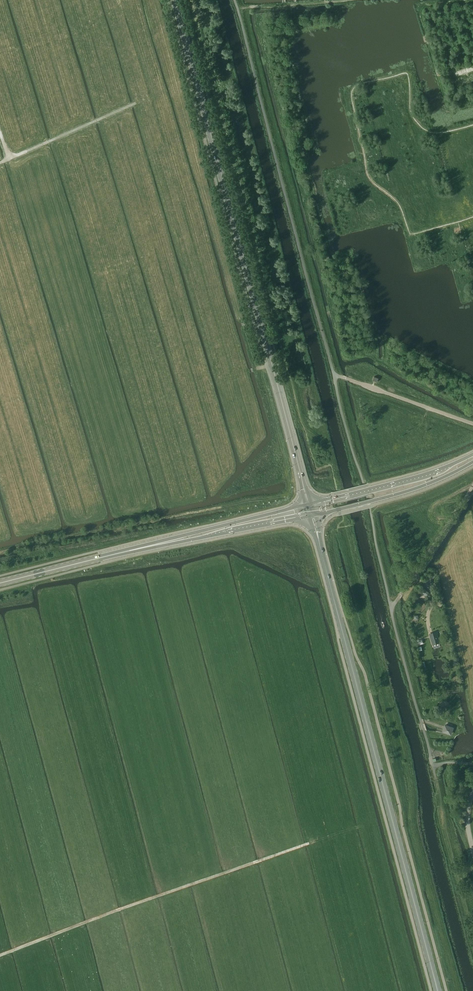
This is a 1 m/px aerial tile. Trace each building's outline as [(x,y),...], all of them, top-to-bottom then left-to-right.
[(429,634),(431,641),(432,646),(440,643),(438,639),(436,631),(429,634)] [(445,724),(442,732),(451,735),(454,727),(445,724)]
